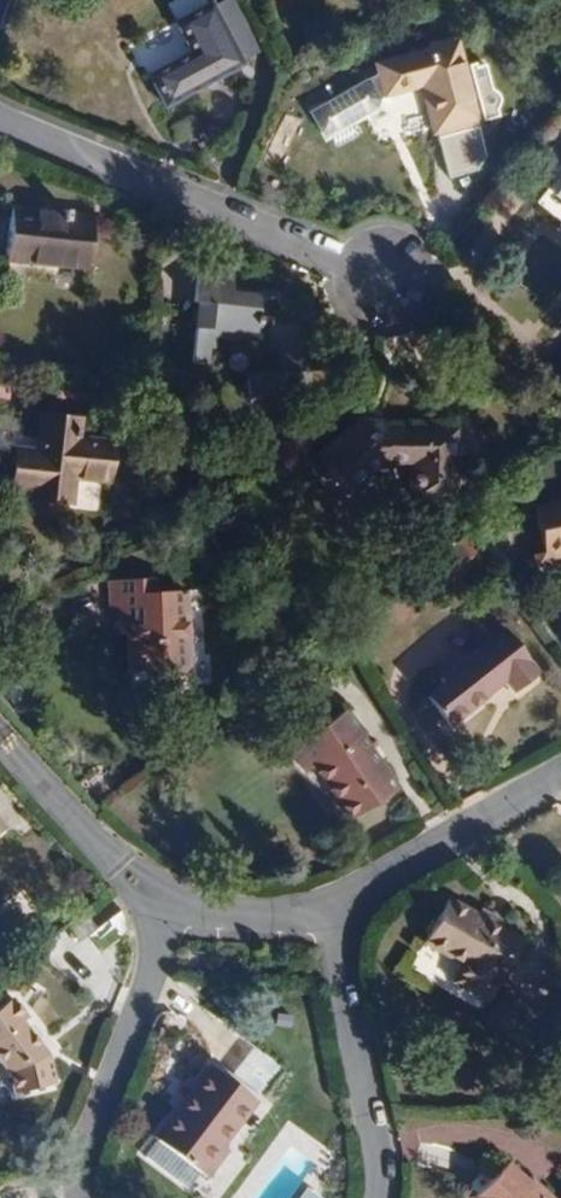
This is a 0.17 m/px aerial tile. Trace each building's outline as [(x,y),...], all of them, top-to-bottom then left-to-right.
[(254,53),(226,0),(208,0),(187,11),(202,38),(159,61),(177,95),(254,53)] [(466,109),(448,33),(371,51),(378,79),(410,71),(422,120),(466,109)] [(487,95),(481,64),(467,66),(473,97),(487,95)] [(547,182),(560,194),(560,165),(547,182)] [(91,259),(103,202),(22,184),(10,241),(91,259)] [(265,310),(264,287),(218,277),(223,256),(186,248),(180,277),(184,286),(172,339),(186,342),(189,326),(196,327),(198,315),(217,316),(217,310),(242,312),(244,308),(247,309),(251,304),(255,304),(257,336),(262,336),(263,361),(230,364),(231,390),(291,385),(289,360),(297,359),(295,324),(288,324),(288,310),(265,310)] [(58,488),(63,457),(95,463),(102,428),(71,422),(74,404),(37,397),(29,434),(9,430),(0,471),(30,477),(29,483),(58,488)] [(425,484),(430,418),(356,413),(354,445),(387,447),(385,481),(425,484)] [(477,503),(497,487),(483,472),(454,493),(469,509),(477,503)] [(488,516),(508,499),(497,487),(477,503),(488,516)] [(516,494),(523,537),(516,538),(519,553),(529,562),(538,562),(548,555),(560,553),(560,488),(516,494)] [(168,658),(162,578),(128,581),(127,567),(96,569),(97,600),(106,599),(109,660),(139,659),(139,668),(146,674),(154,673),(159,666),(159,658),(168,658)] [(474,680),(493,665),(505,680),(529,660),(493,616),(429,669),(433,673),(415,688),(438,716),(477,684),(474,680)] [(385,776),(331,698),(279,733),(297,760),(305,753),(342,807),(385,776)] [(515,936),(441,891),(415,934),(455,958),(446,973),(479,994),(515,936)] [(22,1007),(27,1003),(11,983),(0,992),(0,1047),(12,1062),(13,1076),(52,1071),(49,1039),(22,1007)] [(215,1138),(249,1094),(206,1061),(151,1132),(203,1172),(224,1144),(215,1138)] [(557,1190),(537,1172),(532,1178),(501,1151),(464,1193),(470,1197),(556,1197),(553,1195),(557,1190)] [(157,1169),(188,1187),(198,1170),(167,1152),(157,1169)]
